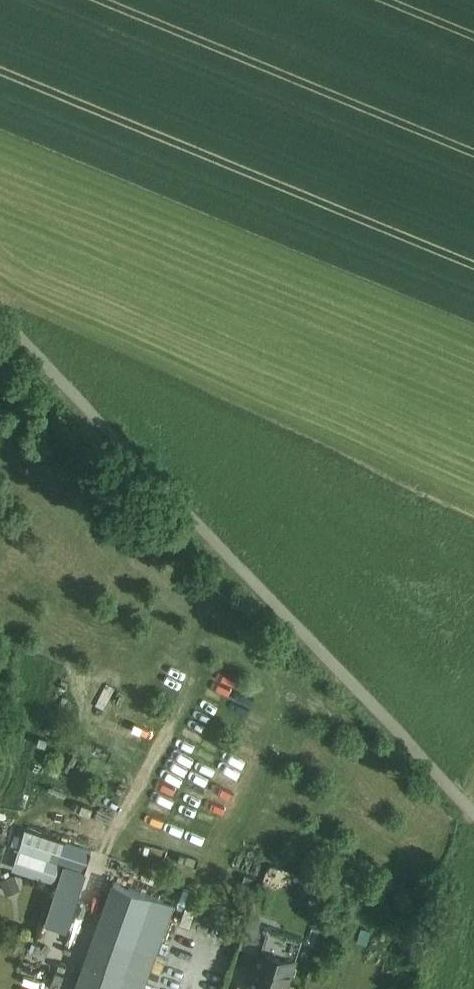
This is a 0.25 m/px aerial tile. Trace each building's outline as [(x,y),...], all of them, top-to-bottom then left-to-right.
[(67,843),(26,829),(20,848),(13,868),(54,882),(67,843)] [(115,882),(76,988),(143,988),(174,903),(115,882)] [(269,926),(262,947),(297,957),(303,937),(269,926)] [(262,947),(249,988),(286,988),(297,957),(262,947)]
